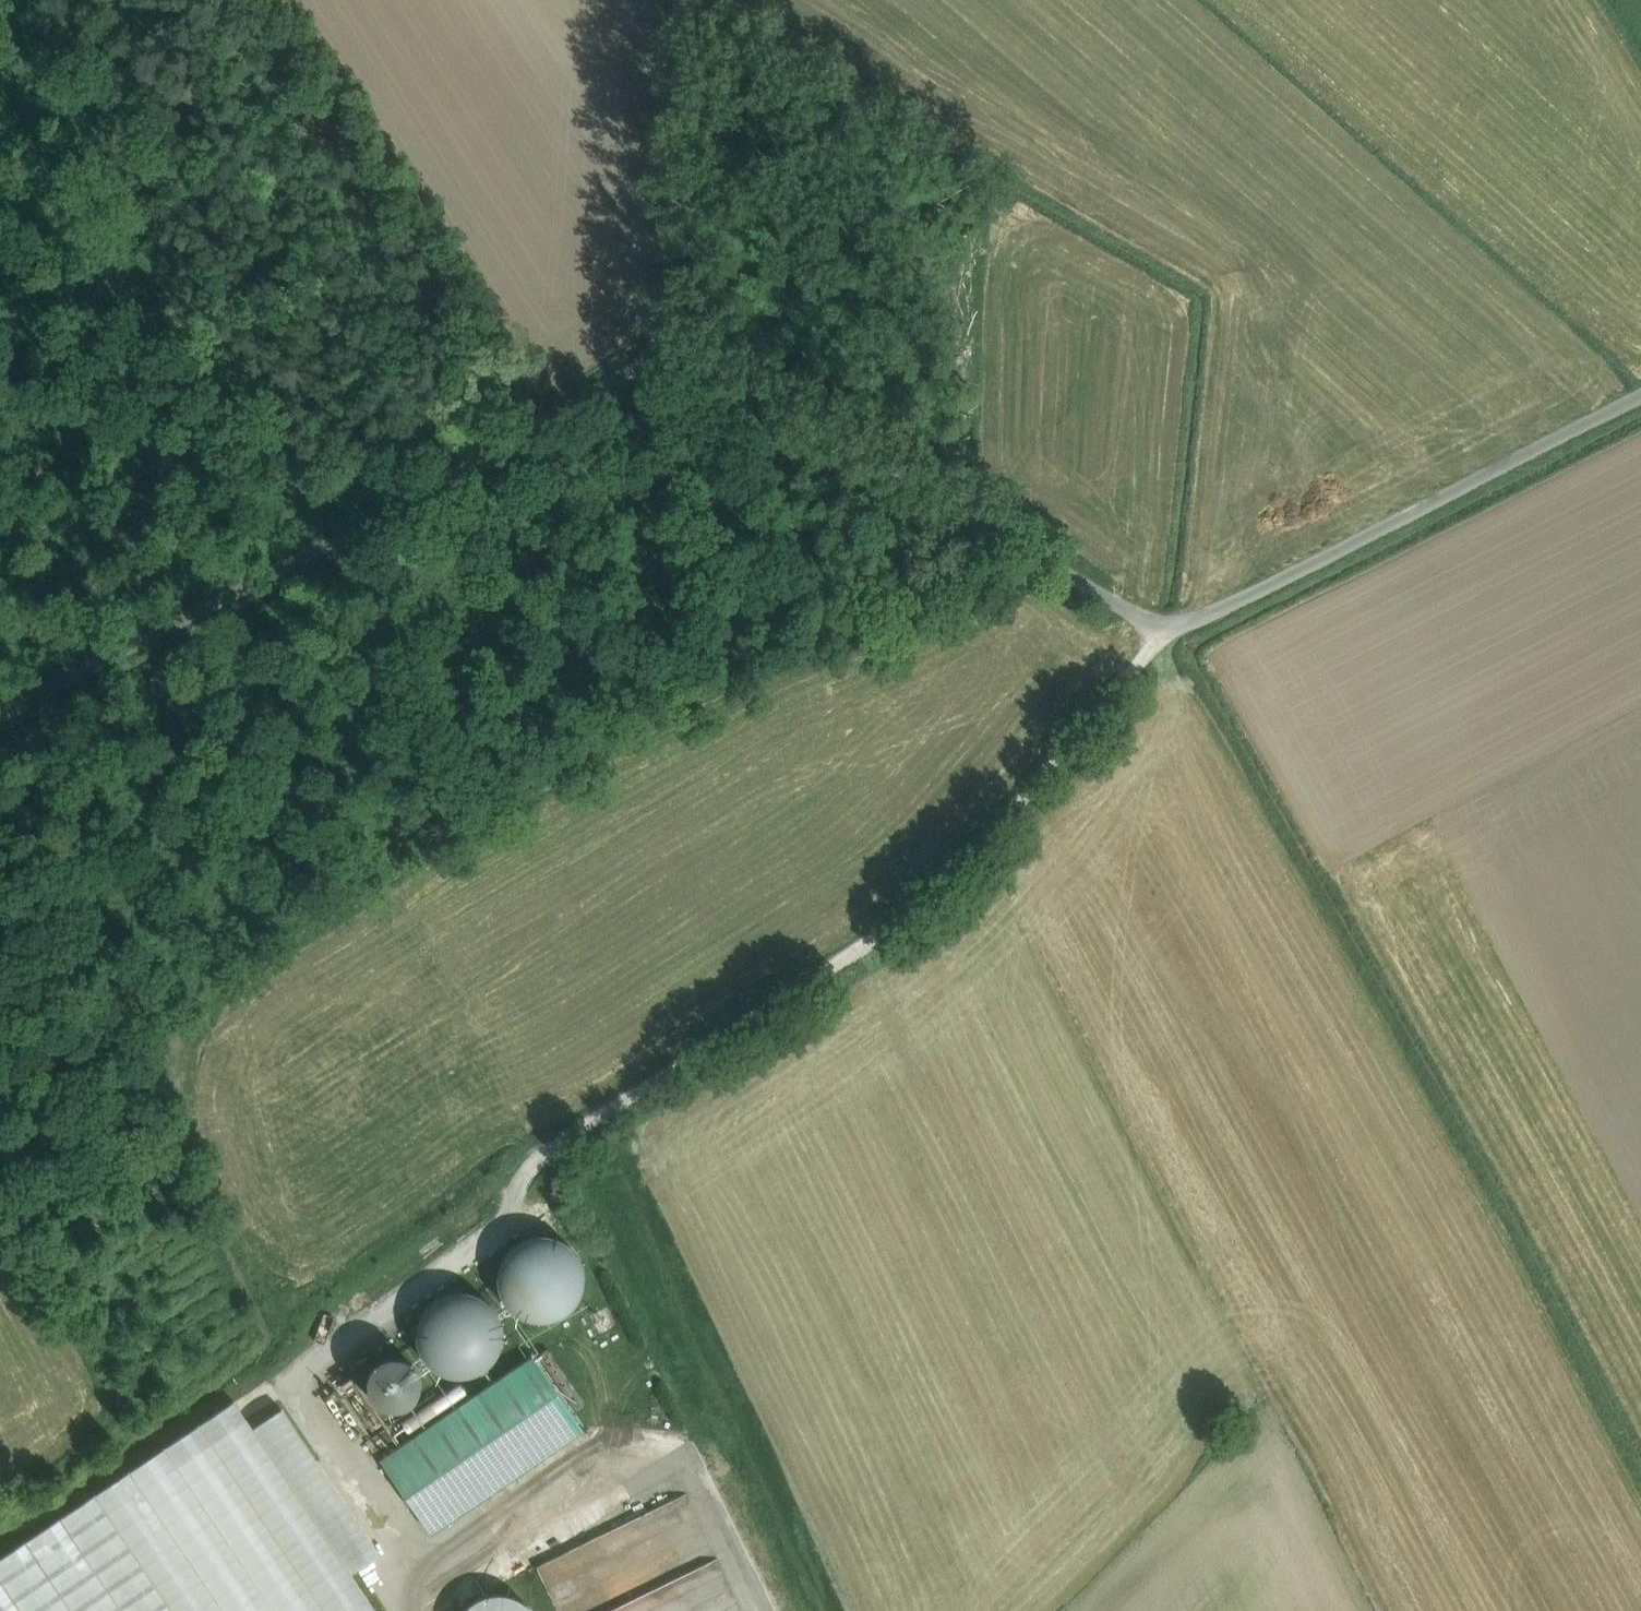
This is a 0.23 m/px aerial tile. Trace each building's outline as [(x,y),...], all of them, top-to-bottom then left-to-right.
[(551,1239),(536,1239),(527,1241),(515,1248),(506,1258),(501,1272),(501,1279),(503,1293),(510,1306),(519,1313),(532,1319),(551,1319),(559,1316),(571,1308),(581,1291),(582,1271),(574,1254),(563,1244),(551,1239)] [(425,1358),(434,1368),(447,1375),(466,1377),(480,1372),(496,1358),(501,1344),(502,1330),(500,1321),(491,1307),(480,1298),(460,1294),(446,1296),(430,1307),(424,1315),(419,1329),(419,1345),(425,1358)] [(375,1405),(383,1410),(392,1413),(402,1412),(413,1406),(419,1399),(423,1390),(423,1381),(420,1371),(413,1364),(405,1359),(395,1357),(390,1357),(381,1361),(372,1369),(368,1378),(367,1388),(370,1397),(375,1405)] [(381,1461),(432,1534),(583,1431),(533,1357),(381,1461)] [(235,1402),(0,1560),(0,1610),(376,1610),(351,1575),(381,1555),(283,1410),(253,1429),(235,1402)] [(538,1559),(559,1610),(600,1610),(713,1566),(697,1528),(684,1533),(673,1505),(538,1559)] [(526,1609),(514,1601),(500,1598),(486,1600),(473,1607),(469,1610),(528,1610),(526,1609)]
